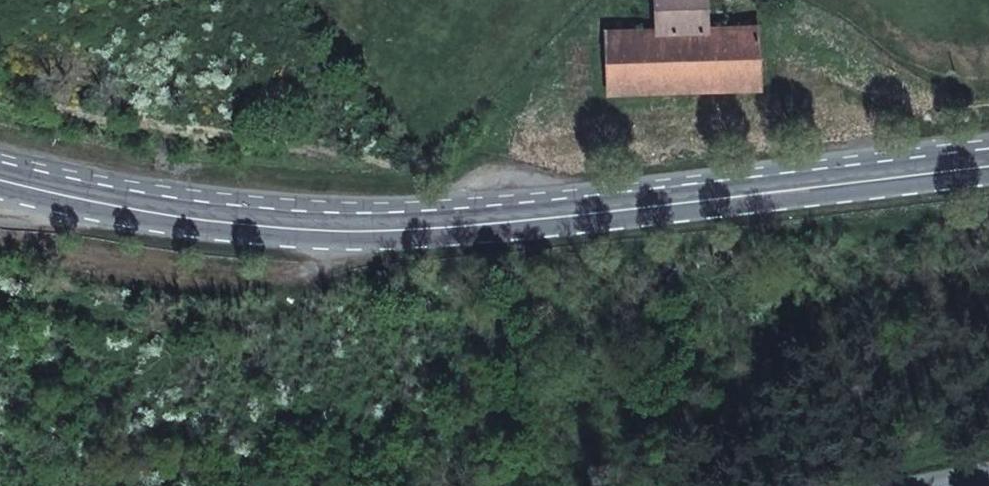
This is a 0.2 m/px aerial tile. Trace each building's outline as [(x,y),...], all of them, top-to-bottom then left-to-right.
[(657,30),(607,32),(609,93),(762,88),(759,26),(708,28),(707,0),(656,0),(657,30)]
